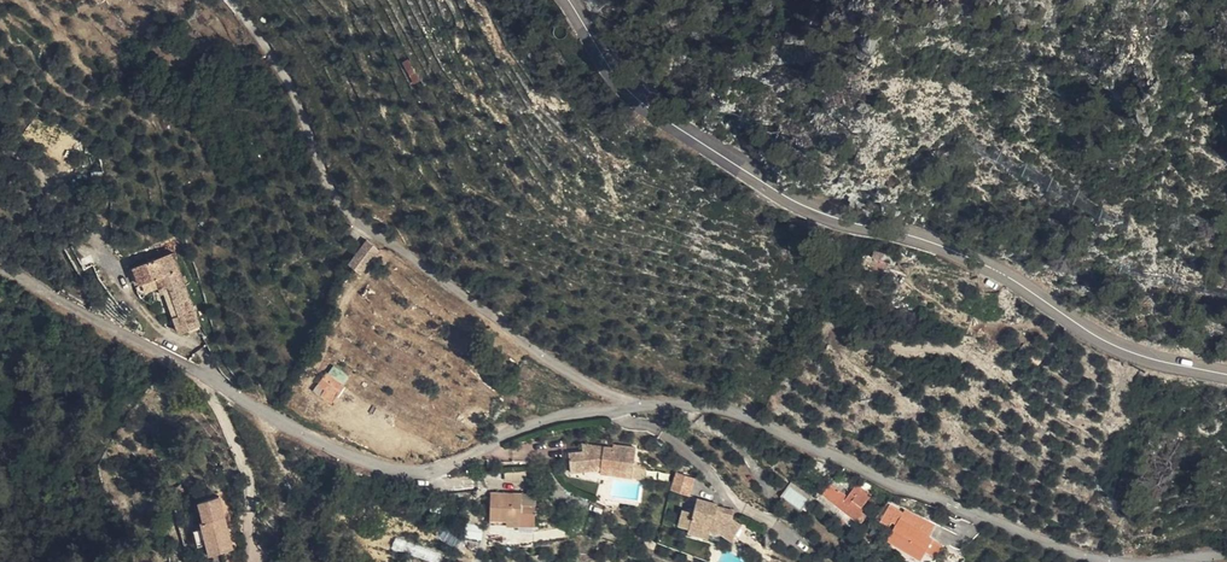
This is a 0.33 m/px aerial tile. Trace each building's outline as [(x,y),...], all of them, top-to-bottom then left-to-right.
[(415,79),(423,75),(413,52),(404,56),(415,79)] [(412,84),(420,79),(408,58),(400,63),(412,84)] [(350,270),(351,271),(362,280),(382,255),(371,246),(361,257),(350,270)] [(161,298),(169,295),(180,325),(175,327),(180,342),(201,334),(174,261),(131,278),(137,294),(156,286),(161,298)] [(325,407),(337,415),(348,397),(330,385),(324,396),(330,400),(325,407)] [(614,473),(618,451),(596,449),(595,455),(575,458),(576,476),(607,473),(614,473)] [(640,475),(641,466),(642,459),(619,456),(619,451),(618,451),(614,473),(640,475)] [(828,472),(817,465),(809,476),(821,484),(828,472)] [(653,467),(641,466),(640,475),(652,476),(653,467)] [(701,479),(684,474),(679,492),(696,496),(701,479)] [(852,500),(841,492),(833,502),(845,512),(839,518),(853,530),(868,513),(866,511),(876,499),(872,496),(874,489),(868,485),(864,490),(861,488),(852,500)] [(841,492),(834,488),(827,497),(833,502),(841,492)] [(528,498),(497,498),(496,524),(527,524),(527,530),(541,530),(541,509),(528,508),(528,498)] [(740,519),(731,517),(733,510),(725,507),(726,506),(705,500),(701,514),(690,512),(685,526),(697,529),(695,534),(717,539),(719,533),(729,535),(741,541),(750,526),(740,519)] [(213,561),(221,561),(238,557),(223,505),(203,510),(208,530),(205,530),(207,537),(198,539),(202,555),(211,553),(213,561)] [(741,513),(739,512),(738,511),(733,510),(731,517),(740,519),(742,514),(741,513)] [(939,544),(924,535),(931,523),(913,511),(892,544),(921,561),(929,549),(934,552),(939,544)] [(391,548),(428,561),(439,561),(442,554),(396,536),(391,548)] [(939,543),(939,544),(934,552),(944,559),(950,551),(939,543)] [(921,561),(927,561),(934,552),(929,549),(921,561)]
